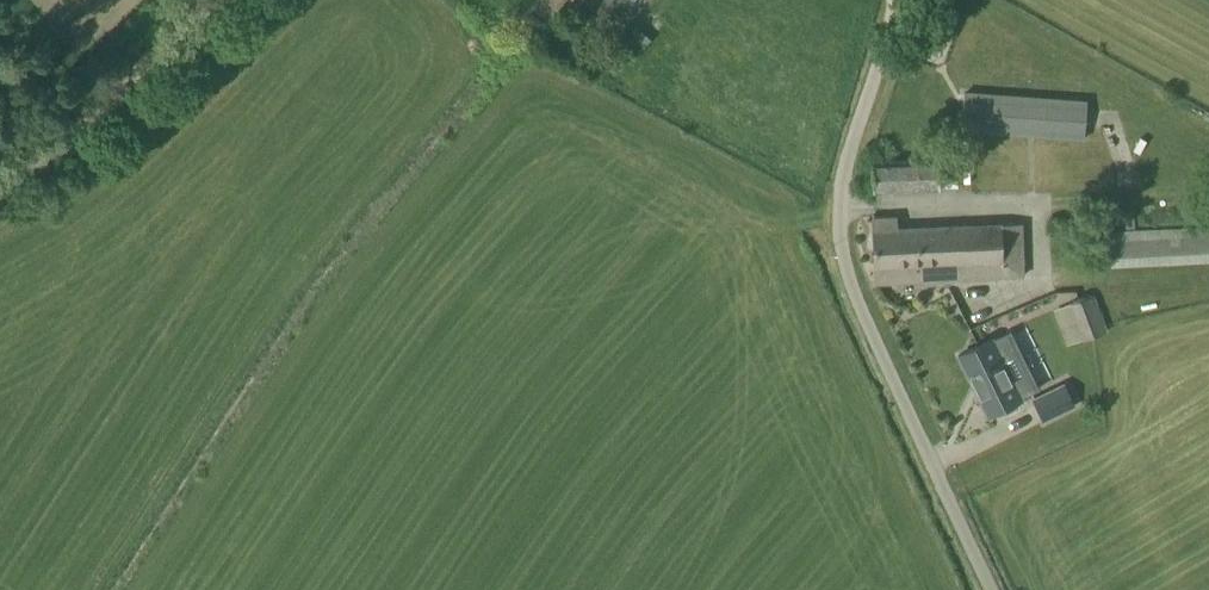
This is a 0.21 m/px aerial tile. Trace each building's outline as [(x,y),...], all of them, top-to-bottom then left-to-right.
[(633,0),(583,0),(609,25),(633,0)] [(1087,102),(964,92),(961,129),(1084,137),(1087,102)] [(958,185),(957,161),(939,162),(938,159),(871,162),(873,191),(940,188),(940,186),(958,185)] [(896,216),(874,217),(876,283),(1023,278),(1022,223),(896,228),(896,216)] [(1208,257),(1208,230),(1110,235),(1112,262),(1208,257)] [(1083,341),(1105,333),(1091,298),(1069,306),(1083,341)] [(958,354),(988,415),(1022,399),(992,339),(958,354)] [(1044,420),(1074,406),(1063,385),(1033,399),(1044,420)]
